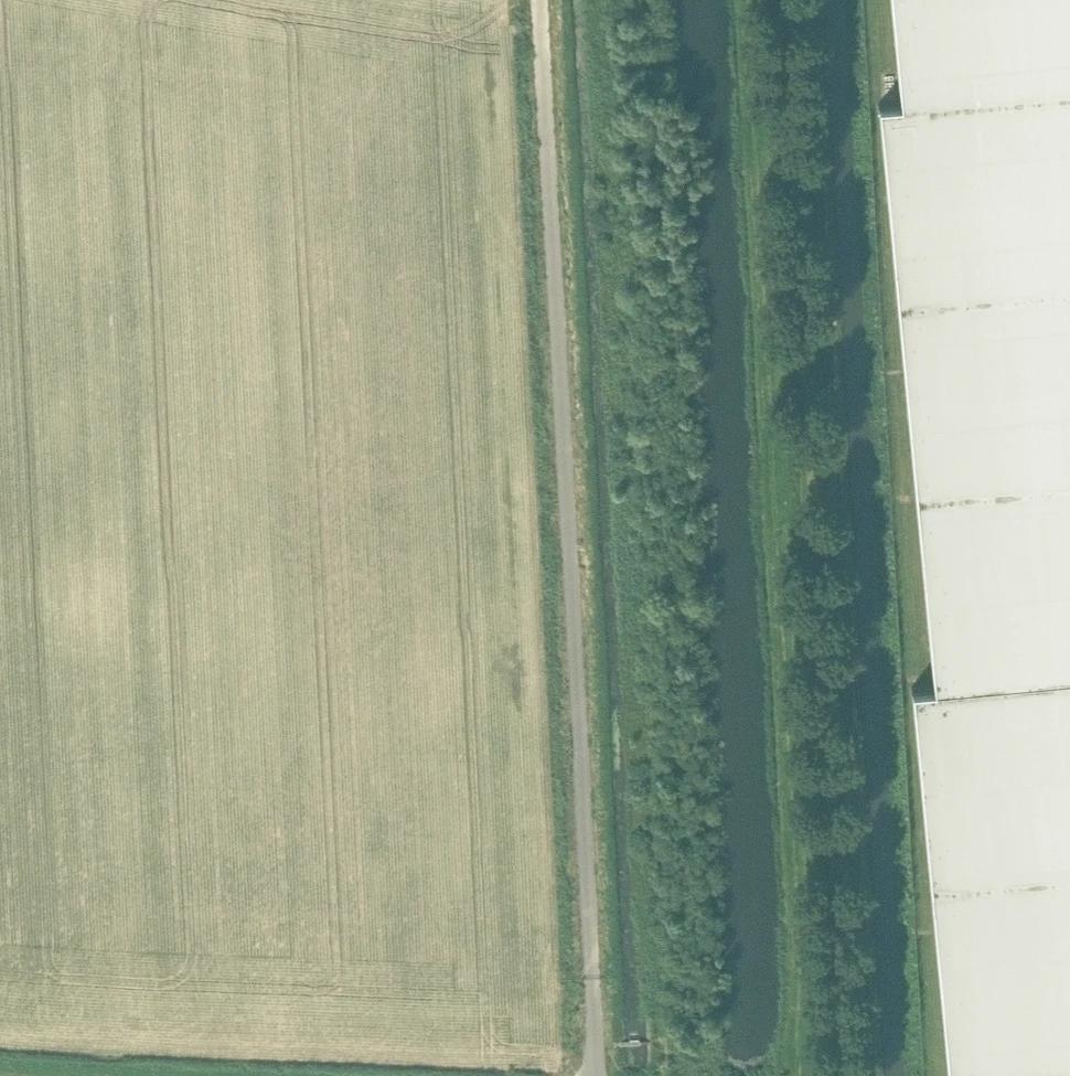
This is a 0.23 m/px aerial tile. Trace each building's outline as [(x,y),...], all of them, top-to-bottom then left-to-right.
[(900,102),(878,104),(933,686),(911,688),(948,1075),(1069,1075),(1069,0),(890,0),(900,102)]
